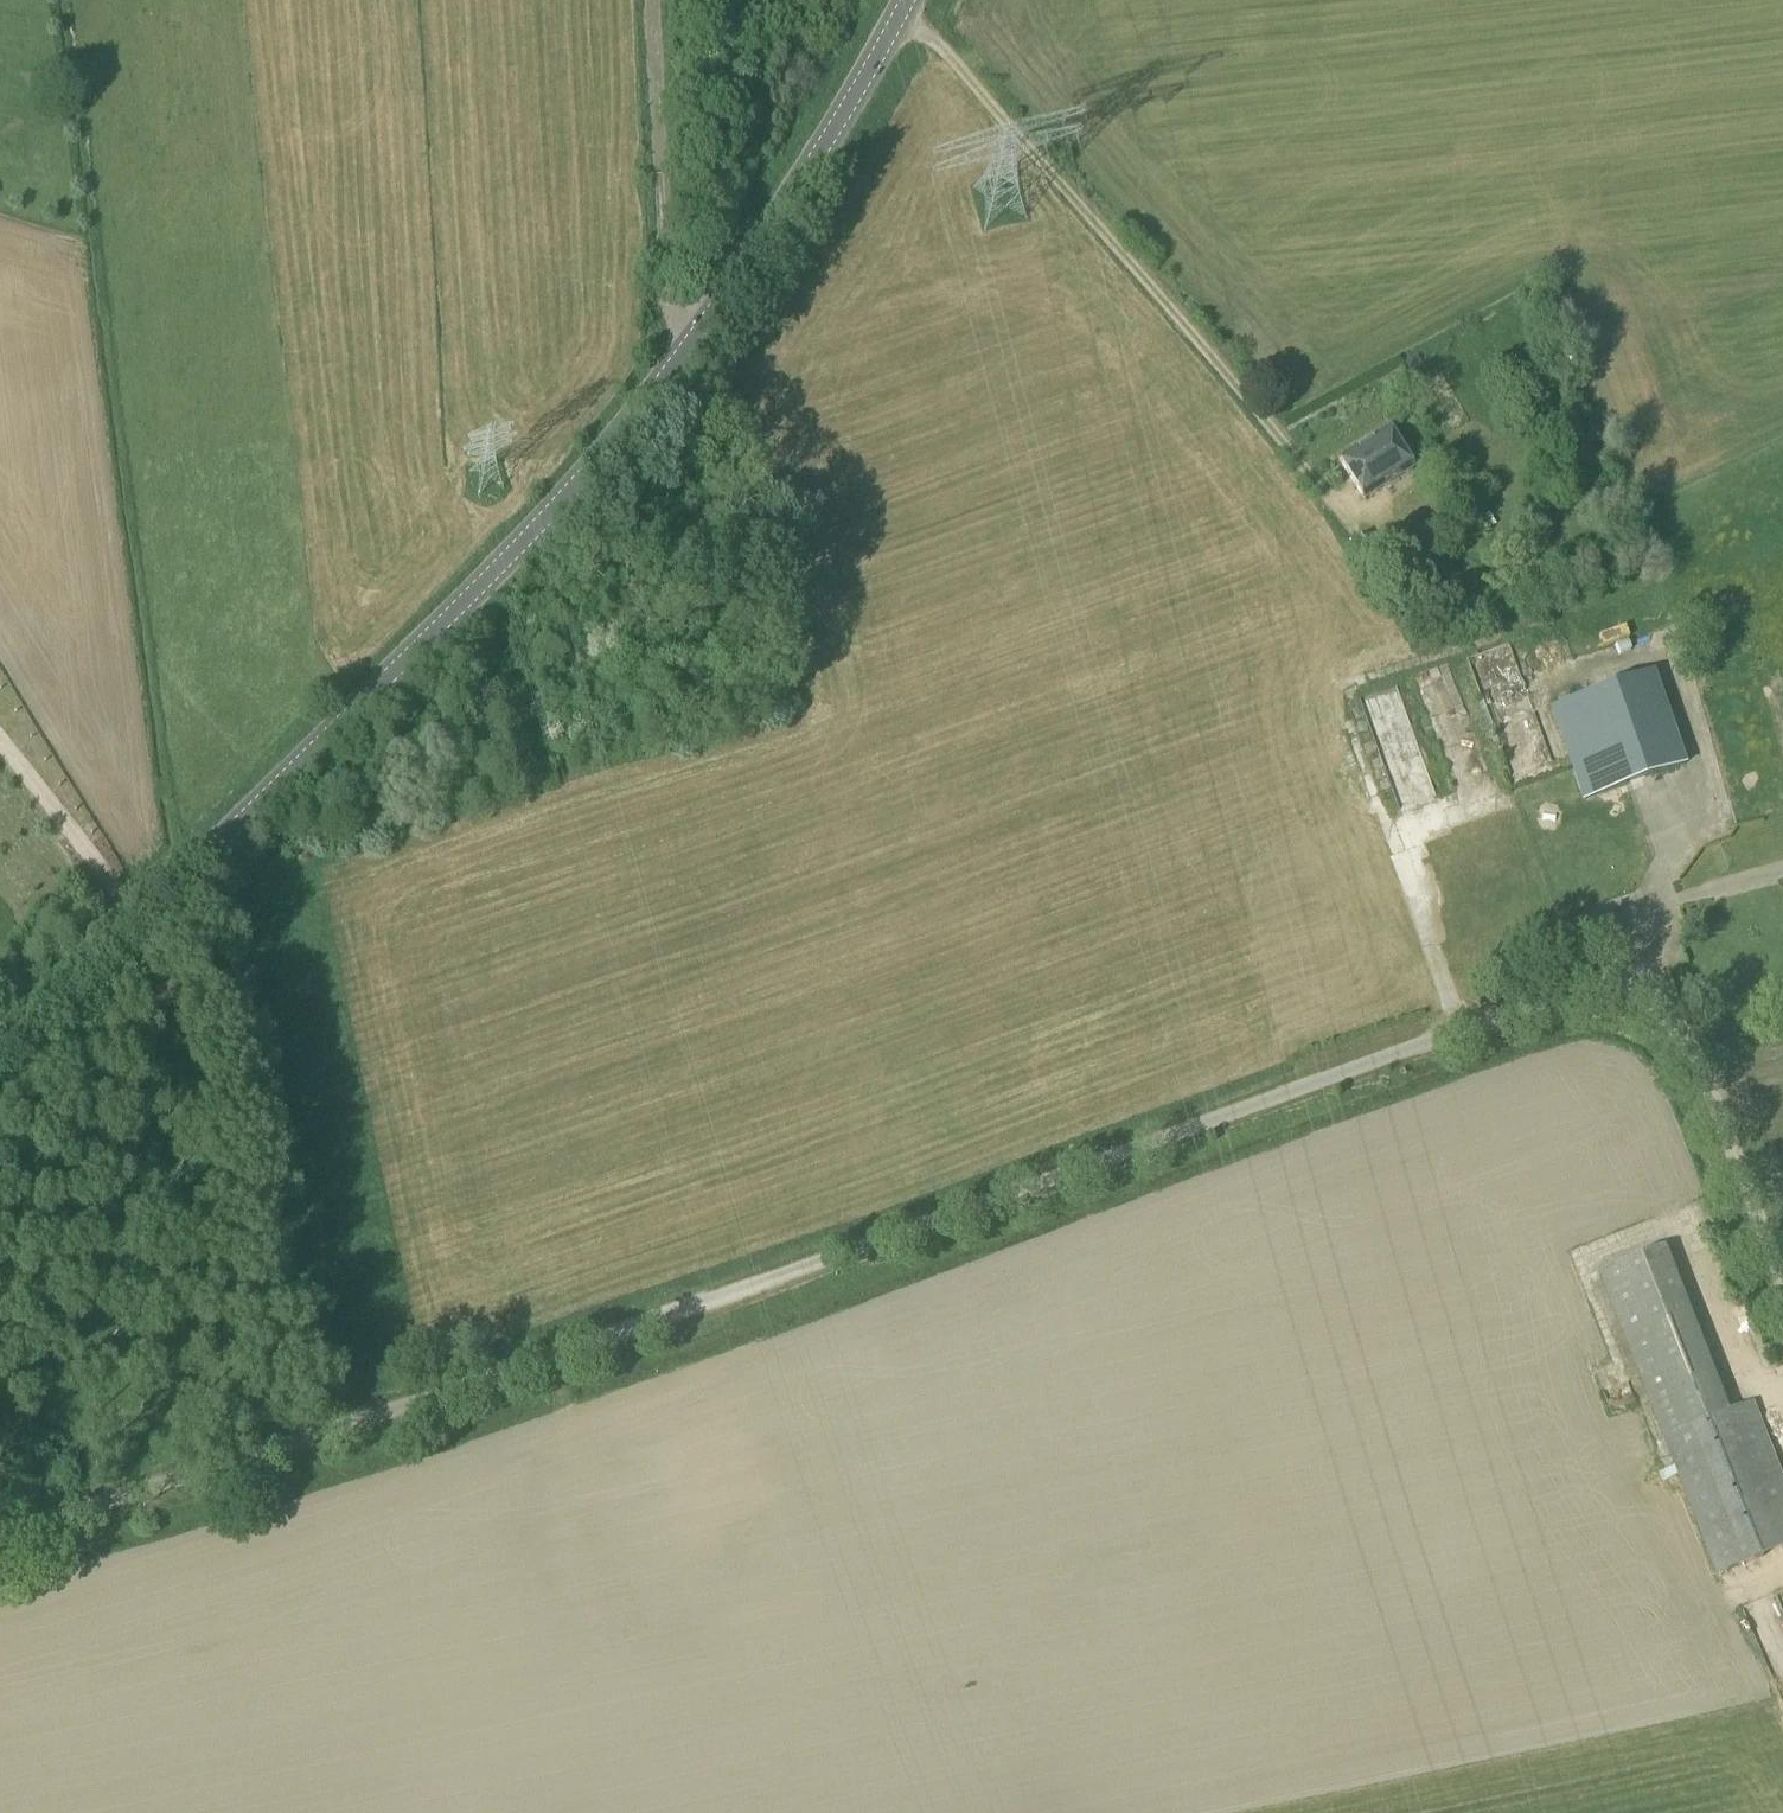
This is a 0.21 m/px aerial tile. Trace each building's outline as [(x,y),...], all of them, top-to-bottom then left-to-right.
[(1028,285),(1018,288),(1025,313),(1036,310),(1028,285)] [(1364,501),(1413,470),(1388,429),(1338,461),(1364,501)] [(1496,691),(1494,669),(1483,670),(1485,692),(1496,691)] [(1457,938),(1651,871),(1634,822),(1674,808),(1662,774),(1686,765),(1654,673),(1550,709),(1578,791),(1425,844),(1457,938)] [(1523,679),(1510,685),(1521,707),(1533,701),(1523,679)] [(1403,715),(1377,724),(1384,744),(1410,735),(1403,715)] [(1668,1245),(1598,1274),(1664,1439),(1717,1576),(1782,1550),(1782,1474),(1754,1400),(1731,1409),(1668,1245)] [(1766,1605),(1777,1636),(1782,1634),(1782,1606),(1781,1600),(1766,1605)]
